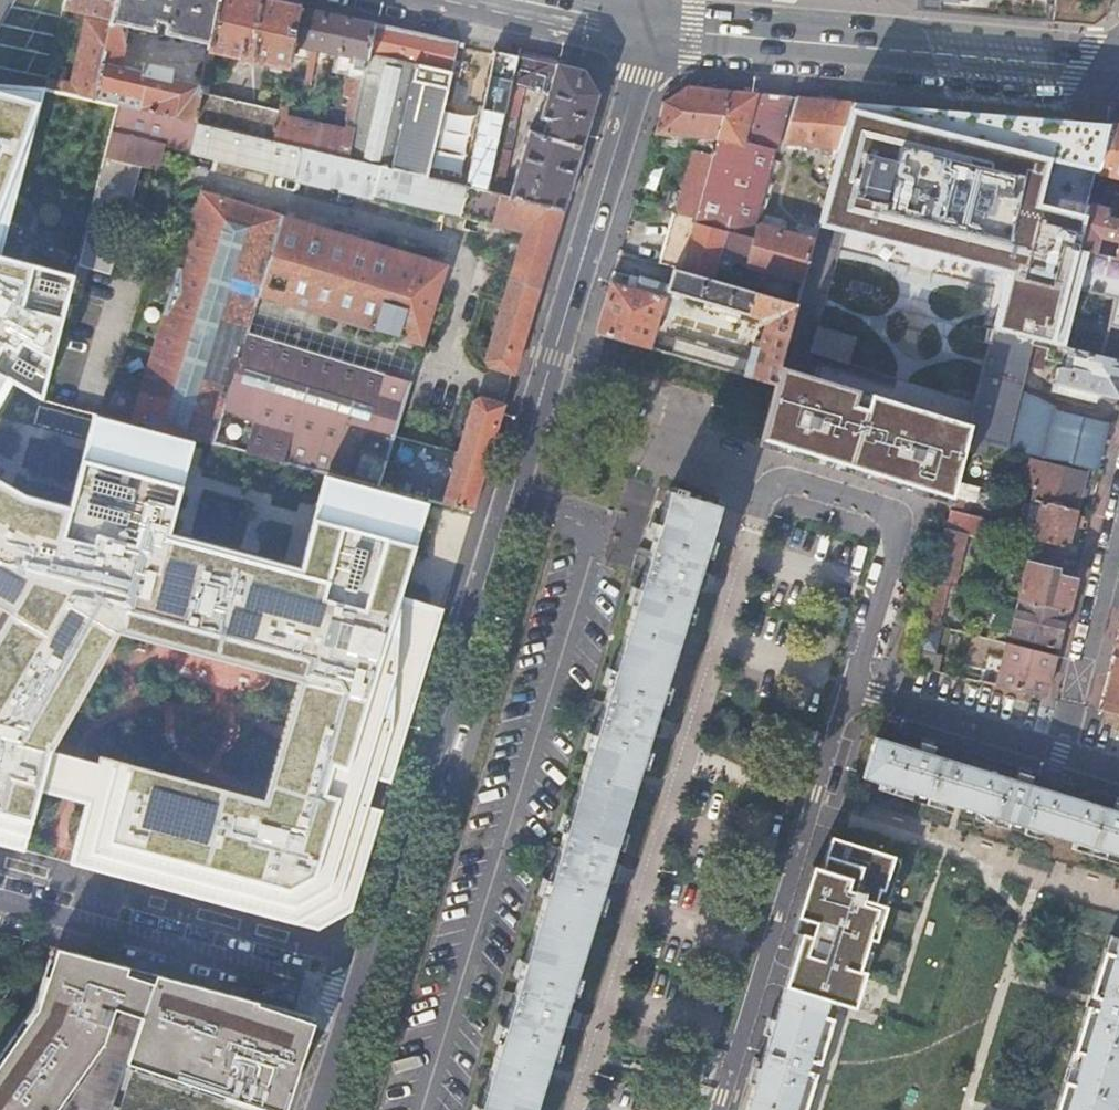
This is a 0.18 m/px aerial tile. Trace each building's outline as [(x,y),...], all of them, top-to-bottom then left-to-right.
[(111,21),(116,0),(66,0),(63,11),(87,16),(111,21)] [(193,123),(199,93),(201,87),(171,80),(173,71),(143,65),(141,73),(120,68),(129,28),(159,35),(158,39),(166,41),(167,36),(209,45),(218,0),(116,0),(111,21),(110,26),(93,99),(119,104),(193,123)] [(264,0),(218,0),(209,45),(206,58),(212,59),(216,52),(288,69),(291,53),(300,8),(281,4),(264,0)] [(1041,21),(1043,0),(917,0),(916,9),(1041,21)] [(34,7),(32,40),(57,41),(59,8),(34,7)] [(338,16),(300,8),(291,53),(296,53),(297,48),(355,59),(351,79),(362,82),(373,24),(338,16)] [(86,21),(110,26),(111,21),(87,16),(86,21)] [(61,91),(93,99),(110,26),(86,21),(72,85),(62,82),(61,91)] [(354,121),(347,158),(425,176),(444,100),(458,103),(462,87),(449,84),(459,43),(373,24),(362,82),(354,121)] [(511,86),(518,56),(492,50),(468,159),(469,160),(463,186),(468,187),(487,191),(506,110),(511,86)] [(487,193),(564,210),(581,153),(598,95),(584,70),(518,56),(511,86),(547,93),(538,119),(540,120),(538,126),(544,128),(541,136),(529,132),(512,184),(502,181),(517,113),(506,110),(487,191),(487,193)] [(132,424),(43,399),(74,279),(119,104),(93,99),(61,91),(47,88),(0,85),(0,850),(314,938),(350,920),(473,512),(452,506),(420,498),(132,424)] [(715,146),(730,93),(688,89),(665,104),(656,135),(662,136),(677,137),(677,142),(683,142),(683,138),(710,140),(709,145),(715,146)] [(193,123),(198,124),(274,142),(280,112),(199,93),(193,123)] [(758,95),(730,93),(715,146),(712,157),(695,219),(694,225),(728,233),(728,234),(752,240),(756,226),(764,197),(771,170),(773,163),(776,152),(745,144),(758,95)] [(773,96),(758,95),(745,144),(776,152),(791,98),(773,96)] [(808,100),(797,99),(785,145),(839,149),(842,142),(852,104),(808,100)] [(191,153),(198,124),(193,123),(119,104),(74,279),(86,282),(90,268),(112,273),(122,234),(116,233),(120,217),(126,218),(140,165),(150,167),(156,144),(191,153)] [(280,112),(274,142),(347,160),(347,158),(354,121),(345,120),(343,134),(286,121),(289,108),(281,106),(280,112)] [(191,153),(460,218),(468,187),(463,186),(425,176),(347,158),(347,160),(274,142),(198,124),(191,153)] [(1111,125),(1098,171),(1098,174),(1118,179),(1118,126),(1111,125)] [(676,153),(677,142),(663,141),(661,148),(676,153)] [(680,215),(695,219),(712,157),(693,152),(682,195),(670,192),(665,210),(676,212),(676,214),(680,215)] [(777,171),(771,170),(764,197),(778,201),(785,174),(777,171)] [(514,375),(564,210),(487,193),(487,191),(468,187),(460,218),(524,234),(485,364),(488,369),(514,375)] [(452,506),(473,512),(505,406),(479,400),(473,404),(457,455),(395,437),(412,383),(248,335),(259,297),(423,346),(446,265),(299,221),(302,213),(285,209),(283,216),(202,192),(132,424),(420,498),(452,506)] [(1089,208),(1077,250),(1093,254),(1098,237),(1118,243),(1118,226),(1117,227),(1116,224),(1112,220),(1105,219),(1108,210),(1089,205),(1089,208)] [(674,214),(671,227),(677,229),(680,215),(676,214),(674,214)] [(660,266),(674,270),(715,282),(719,269),(732,273),(736,262),(746,265),(752,240),(728,234),(728,233),(694,225),(695,219),(680,215),(677,229),(671,227),(667,240),(660,266)] [(746,265),(803,281),(814,242),(756,226),(752,240),(746,265)] [(611,284),(596,335),(774,386),(782,359),(797,305),(739,288),(715,282),(674,270),(669,288),(641,279),(639,286),(637,292),(611,284)] [(248,335),(412,383),(423,346),(259,297),(248,335)] [(1036,340),(995,330),(994,329),(972,417),(967,437),(1098,471),(1110,423),(1062,411),(1022,392),(1036,340)] [(1051,343),(1047,359),(1074,366),(1073,372),(1059,369),(1055,384),(1118,400),(1118,360),(1051,343)] [(1037,487),(1033,501),(1042,503),(1078,513),(1084,492),(1088,475),(1044,462),(1043,464),(1033,461),(1031,471),(1034,472),(1031,485),(1037,487)] [(668,493),(647,558),(637,555),(633,570),(643,574),(603,704),(594,701),(589,716),(599,719),(559,850),(549,847),(544,861),(555,864),(514,995),(505,992),(500,1006),(510,1010),(479,1109),(534,1109),(560,1025),(571,1028),(573,1021),(576,1014),(565,1010),(605,880),(616,883),(618,875),(620,869),(609,865),(650,734),(660,737),(663,730),(665,723),(654,720),(694,588),(704,592),(707,584),(709,578),(698,574),(718,508),(683,497),(685,492),(673,488),(672,494),(668,493)] [(1078,513),(1042,503),(1033,540),(1069,550),(1074,529),(1078,513)] [(977,521),(948,513),(944,529),(967,535),(973,537),(977,521)] [(967,535),(944,529),(936,563),(932,578),(948,582),(954,584),(967,535)] [(1019,600),(1068,613),(1073,592),(1075,580),(1057,576),(1058,571),(1028,563),(1021,589),(1016,588),(1013,599),(1019,600)] [(948,582),(932,578),(921,622),(938,627),(948,582)] [(1009,638),(1058,650),(1063,631),(1068,613),(1019,600),(1009,638)] [(1054,669),(1057,656),(1007,644),(1004,657),(1054,669)] [(997,687),(1046,698),(1050,682),(1054,669),(1004,657),(997,687)] [(1105,712),(1118,715),(1118,659),(1113,680),(1105,712)] [(1118,858),(1118,798),(1117,802),(1115,802),(1113,810),(1032,784),(1034,777),(1032,776),(1033,772),(1027,770),(1022,768),(1021,772),(1019,772),(1016,780),(935,754),(937,746),(935,746),(936,742),(930,740),(925,738),(923,742),(922,742),(919,750),(878,737),(865,778),(1118,858)] [(785,989),(830,1003),(853,1011),(898,860),(829,839),(785,989)] [(1118,1100),(1118,939),(1100,998),(1095,996),(1095,998),(1090,997),(1089,1002),(1087,1007),(1091,1009),(1091,1011),(1096,1013),(1066,1109),(1116,1109),(1118,1100)] [(316,1018),(156,975),(58,948),(38,1008),(0,1062),(0,1109),(56,1109),(104,1041),(115,1009),(142,1018),(111,1109),(285,1109),(316,1018)] [(830,1003),(785,989),(747,1109),(798,1109),(809,1073),(814,1075),(815,1073),(819,1074),(821,1068),(823,1063),(818,1061),(819,1060),(814,1058),(830,1003)]
